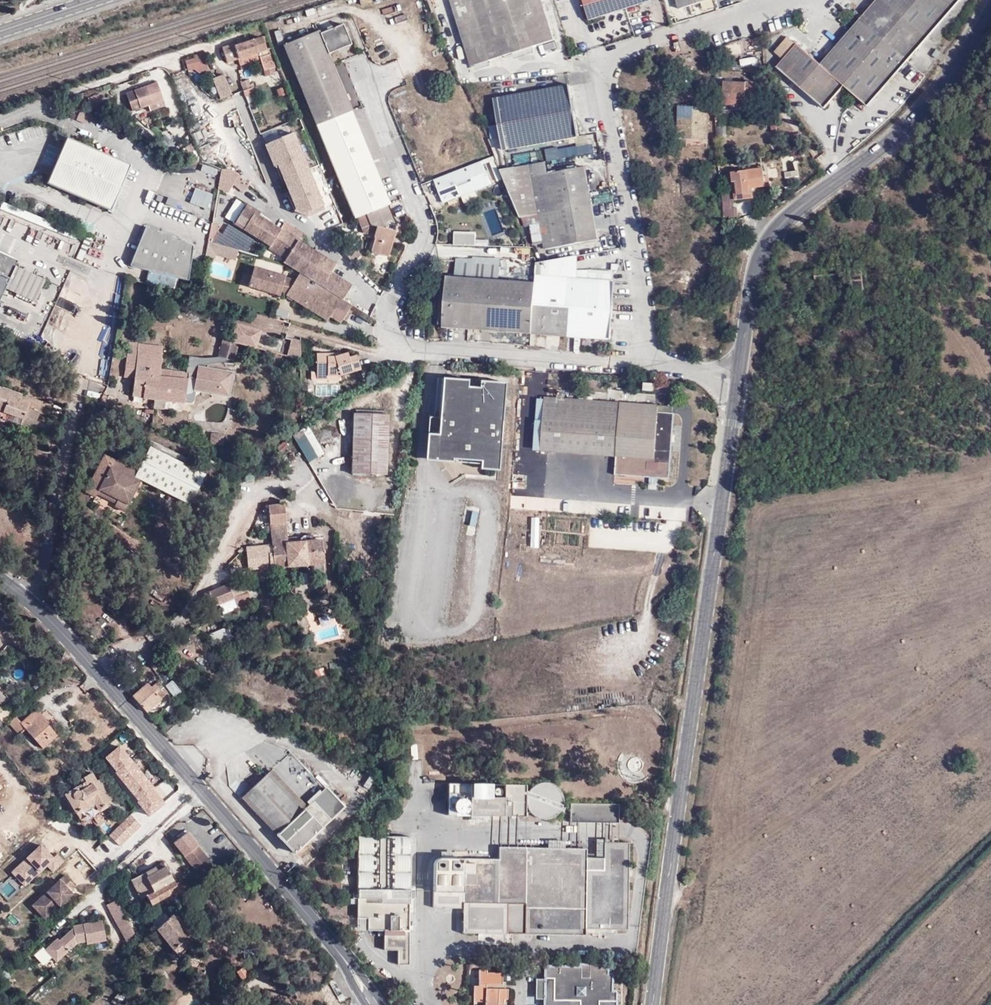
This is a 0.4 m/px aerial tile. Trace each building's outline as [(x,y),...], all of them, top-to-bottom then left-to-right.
[(541,0),(454,0),(474,62),(553,39),(541,0)] [(587,21),(650,1),(649,0),(580,0),(587,21)] [(682,11),(713,0),(678,0),(682,11)] [(786,35),(772,51),(781,59),(775,66),(823,108),(842,85),(865,105),(958,0),(873,0),(818,63),(786,35)] [(284,45),(299,83),(333,68),(328,55),(351,46),(342,25),(339,27),(339,29),(333,31),(332,26),(328,28),(329,32),(324,33),(323,29),(284,45)] [(278,65),(268,36),(248,42),(251,56),(260,53),(262,60),(264,66),(265,69),(278,65)] [(251,56),(248,42),(235,46),(240,59),(251,56)] [(240,59),(235,46),(234,44),(222,47),(228,64),(240,59)] [(260,53),(251,56),(240,59),(243,65),(262,60),(260,53)] [(193,68),(196,68),(197,72),(198,72),(208,69),(202,54),(196,56),(198,58),(189,62),(191,69),(193,68)] [(187,70),(191,69),(189,62),(198,58),(196,56),(194,57),(184,60),(187,70)] [(268,77),(281,73),(278,65),(265,69),(268,77)] [(299,83),(317,127),(351,112),(333,68),(299,83)] [(228,74),(222,74),(220,75),(224,76),(226,77),(231,91),(234,90),(228,74)] [(223,94),(231,91),(226,77),(224,76),(220,75),(216,76),(223,94)] [(242,84),(245,93),(255,89),(252,81),(242,84)] [(721,95),(717,95),(717,96),(717,112),(717,120),(717,121),(722,121),(721,103),(744,104),(744,98),(759,99),(759,87),(754,82),(722,81),(721,95)] [(155,82),(125,93),(131,111),(147,105),(149,110),(163,105),(155,82)] [(505,152),(582,140),(573,87),(496,100),(500,126),(503,139),(505,152)] [(255,89),(245,93),(248,99),(257,95),(255,89)] [(98,93),(87,98),(89,106),(101,102),(98,93)] [(709,106),(676,104),(674,138),(706,141),(709,106)] [(327,152),(337,176),(372,160),(351,112),(317,127),(327,152)] [(96,117),(87,113),(83,122),(92,126),(96,117)] [(500,126),(491,128),(493,140),(503,139),(500,126)] [(69,178),(64,189),(109,208),(127,166),(68,140),(54,172),(69,178)] [(372,160),(337,176),(356,220),(366,215),(387,206),(390,205),(372,160)] [(482,163),(481,160),(434,179),(435,182),(482,163)] [(482,163),(435,182),(443,202),(490,184),(482,163)] [(547,173),(546,165),(531,168),(529,168),(531,176),(547,173)] [(531,176),(529,168),(501,172),(520,217),(527,216),(539,213),(544,243),(545,249),(599,239),(586,166),(547,173),(531,176)] [(732,171),(734,191),(735,197),(740,196),(739,191),(748,191),(748,195),(753,195),(753,189),(755,189),(755,185),(764,184),(762,173),(762,167),(754,168),(743,169),(732,171)] [(50,183),(64,189),(69,178),(54,172),(50,183)] [(755,185),(755,189),(769,187),(768,173),(762,173),(764,184),(755,185)] [(734,191),(720,192),(720,199),(732,199),(733,206),(736,206),(735,197),(734,191)] [(232,221),(270,245),(280,229),(258,215),(253,212),(255,210),(244,203),(232,221)] [(74,241),(77,234),(2,204),(0,210),(0,211),(74,241)] [(387,206),(366,215),(371,227),(378,227),(370,254),(375,258),(378,255),(389,258),(396,233),(396,227),(387,206)] [(721,207),(721,214),(737,213),(737,206),(736,206),(733,206),(721,207)] [(527,216),(533,245),(544,243),(539,213),(527,216)] [(129,267),(149,271),(175,278),(181,279),(188,281),(192,246),(145,227),(129,267)] [(270,245),(287,256),(297,240),(280,229),(270,245)] [(287,256),(283,262),(284,262),(289,264),(304,274),(342,299),(351,285),(330,272),(335,263),(297,240),(287,256)] [(214,243),(206,241),(205,254),(211,256),(214,243)] [(237,250),(217,244),(214,254),(234,260),(237,250)] [(2,257),(0,263),(0,265),(10,270),(12,266),(14,261),(0,254),(0,256),(2,257)] [(577,277),(578,256),(539,263),(539,275),(577,277)] [(500,260),(455,262),(454,276),(498,280),(500,260)] [(299,272),(342,299),(304,274),(289,264),(284,262),(299,272)] [(2,288),(32,301),(42,280),(12,266),(10,270),(0,265),(0,293),(2,288)] [(279,292),(284,276),(254,267),(248,285),(278,295),(279,292)] [(539,275),(535,334),(610,340),(614,281),(611,281),(612,271),(589,270),(589,278),(577,277),(539,275)] [(149,271),(147,278),(173,287),(175,278),(149,271)] [(863,271),(852,272),(855,292),(865,291),(863,271)] [(339,323),(351,305),(342,299),(299,272),(294,280),(285,294),(326,320),(329,316),(339,323)] [(285,294),(294,280),(284,276),(279,292),(285,294)] [(443,328),(531,334),(535,282),(498,280),(454,276),(447,276),(443,328)] [(173,287),(147,278),(146,284),(172,291),(173,287)] [(259,330),(235,323),(235,324),(238,343),(254,347),(259,330)] [(236,342),(238,343),(235,324),(230,339),(230,340),(236,342)] [(231,360),(236,342),(230,340),(230,339),(222,337),(217,356),(231,360)] [(298,340),(289,338),(285,355),(298,358),(298,340)] [(140,397),(154,399),(157,382),(157,380),(148,352),(126,350),(124,369),(135,370),(133,378),(131,394),(140,396),(140,397)] [(160,354),(148,352),(157,380),(157,382),(154,399),(182,402),(186,380),(168,378),(157,377),(158,373),(160,354)] [(359,370),(355,357),(348,359),(347,354),(336,357),(328,358),(328,354),(316,354),(316,379),(326,379),(326,376),(338,376),(359,370)] [(123,376),(133,378),(135,370),(124,369),(123,376)] [(441,381),(437,438),(425,437),(424,463),(447,465),(447,461),(479,463),(479,473),(497,474),(503,386),(477,384),(477,390),(465,390),(466,383),(441,381)] [(657,385),(648,384),(647,393),(657,394),(657,385)] [(0,388),(0,410),(7,412),(6,416),(4,421),(23,427),(28,407),(36,410),(40,401),(0,388)] [(51,404),(40,401),(36,410),(47,414),(51,404)] [(672,448),(674,431),(676,410),(547,402),(544,453),(618,458),(617,476),(669,480),(672,448)] [(388,414),(354,411),(349,473),(384,475),(388,414)] [(767,426),(767,417),(757,418),(757,427),(767,426)] [(683,432),(674,431),(672,448),(682,448),(683,432)] [(223,434),(210,433),(209,443),(222,444),(223,434)] [(136,479),(140,480),(191,505),(204,475),(152,448),(139,473),(136,479)] [(126,512),(140,480),(136,479),(135,481),(112,469),(115,462),(105,457),(87,494),(96,498),(98,495),(100,492),(119,500),(117,504),(115,508),(126,512)] [(136,479),(139,473),(115,462),(112,469),(135,481),(136,479)] [(98,495),(117,504),(119,500),(100,492),(98,495)] [(314,564),(327,564),(324,538),(314,539),(313,536),(306,536),(306,539),(289,540),(285,506),(270,507),(274,558),(268,558),(268,543),(250,544),(251,568),(314,564)] [(234,599),(236,604),(240,601),(238,596),(232,583),(203,594),(210,609),(234,599)] [(295,595),(295,585),(285,586),(285,588),(277,588),(277,593),(286,593),(286,595),(295,595)] [(328,585),(317,585),(317,593),(328,593),(328,585)] [(251,604),(247,593),(238,596),(240,601),(236,604),(237,608),(251,604)] [(69,683),(78,676),(73,668),(63,676),(69,683)] [(131,695),(146,712),(167,692),(158,682),(151,687),(149,685),(147,683),(145,682),(131,695)] [(59,735),(37,710),(23,722),(17,716),(11,722),(21,734),(27,729),(44,748),(59,735)] [(561,726),(564,712),(555,713),(553,725),(561,726)] [(129,748),(124,742),(105,757),(117,772),(115,773),(136,800),(134,802),(148,819),(168,803),(126,750),(129,748)] [(271,770),(264,777),(298,813),(305,806),(271,770)] [(65,793),(70,801),(80,812),(84,818),(92,813),(99,808),(111,801),(97,780),(93,772),(81,779),(83,783),(65,793)] [(97,780),(111,801),(115,799),(102,777),(97,780)] [(298,813),(264,777),(242,798),(293,854),(344,808),(325,788),(305,806),(298,813)] [(453,784),(453,801),(499,817),(525,817),(525,785),(453,784)] [(80,812),(70,801),(77,813),(80,812)] [(499,817),(453,801),(453,816),(499,817)] [(618,823),(617,803),(569,803),(568,822),(618,823)] [(99,808),(92,813),(95,819),(104,814),(99,808)] [(142,826),(131,814),(109,836),(120,847),(142,826)] [(199,876),(213,865),(186,832),(173,843),(199,876)] [(409,966),(409,838),(357,837),(356,894),(352,894),(352,900),(357,900),(357,919),(367,920),(367,932),(383,932),(383,951),(397,952),(398,966),(409,966)] [(603,847),(627,854),(628,842),(603,842),(603,847)] [(55,857),(42,843),(10,871),(25,888),(48,867),(52,872),(64,862),(57,855),(55,857)] [(627,930),(627,854),(603,847),(603,857),(585,857),(585,848),(498,847),(498,859),(438,860),(433,863),(433,909),(463,909),(462,934),(585,935),(584,929),(627,930)] [(177,888),(175,884),(170,875),(167,877),(164,871),(166,870),(161,861),(129,879),(139,898),(144,895),(149,903),(177,888)] [(58,905),(56,903),(59,900),(61,902),(71,893),(68,891),(73,886),(63,874),(35,900),(48,914),(58,905)] [(48,914),(35,900),(30,904),(43,918),(48,914)] [(126,942),(133,933),(116,900),(107,905),(126,942)] [(156,920),(153,926),(157,930),(169,919),(164,913),(159,917),(156,920)] [(157,930),(179,958),(197,942),(173,916),(169,919),(157,930)] [(104,940),(100,920),(71,925),(72,927),(57,940),(55,938),(43,949),(54,961),(75,943),(84,941),(85,944),(104,940)] [(251,965),(245,968),(250,976),(255,974),(251,965)] [(614,992),(610,992),(611,975),(606,975),(606,966),(580,966),(580,968),(545,968),(545,980),(545,1000),(545,1004),(615,1004),(614,992)] [(250,976),(245,968),(238,972),(242,980),(250,976)] [(501,983),(501,973),(486,974),(486,971),(479,971),(479,986),(473,986),(473,995),(485,994),(484,1002),(484,1004),(497,1004),(502,1004),(502,999),(506,999),(506,989),(505,989),(501,989),(501,983)] [(535,1000),(545,1000),(545,980),(536,980),(535,1000)]
